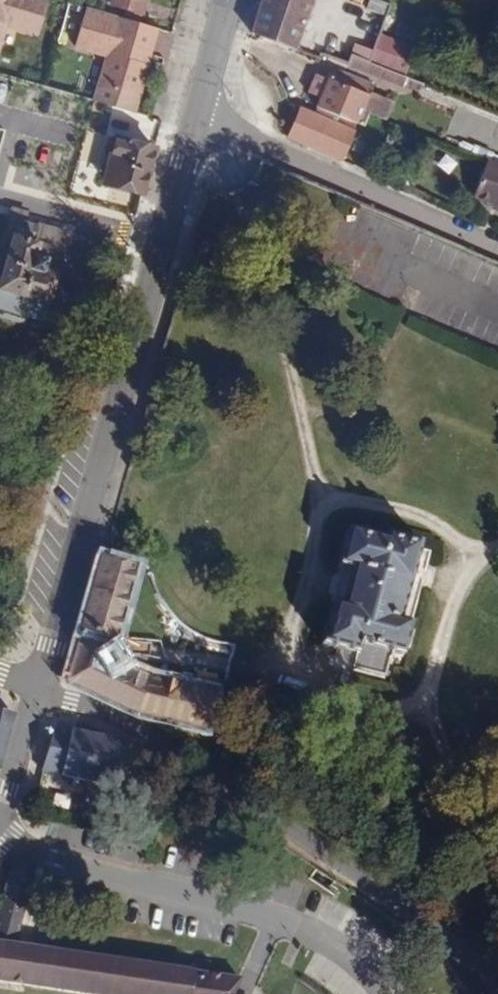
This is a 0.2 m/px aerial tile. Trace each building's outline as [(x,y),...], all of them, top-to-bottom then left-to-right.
[(6,28),(39,37),(48,0),(0,0),(0,50),(6,28)] [(146,0),(110,0),(108,4),(143,13),(146,0)] [(317,0),(267,0),(258,28),(301,44),(317,0)] [(137,100),(145,70),(138,68),(150,29),(85,10),(75,48),(106,56),(97,88),(137,100)] [(145,70),(157,31),(150,29),(138,68),(145,70)] [(377,58),(409,70),(412,72),(423,44),(387,31),(377,58)] [(374,57),(359,51),(358,52),(356,61),(407,79),(409,70),(377,58),(374,57)] [(322,102),(346,111),(364,118),(377,86),(379,79),(339,63),(334,74),(323,69),(314,86),(327,92),(322,102)] [(412,72),(409,70),(407,79),(428,83),(429,78),(412,72)] [(391,92),(377,86),(364,118),(371,120),(375,108),(384,112),(391,92)] [(360,126),(343,118),(308,103),(295,132),(348,155),(360,126)] [(343,118),(360,126),(364,118),(346,111),(343,118)] [(130,187),(165,197),(178,153),(143,143),(130,187)] [(494,155),(479,191),(497,199),(497,157),(494,155)] [(34,205),(14,281),(67,295),(87,219),(34,205)] [(110,355),(121,357),(127,333),(113,340),(110,355)] [(344,527),(308,637),(337,647),(331,663),(367,675),(374,652),(387,657),(421,556),(409,552),(412,542),(371,528),(369,535),(344,527)] [(200,741),(225,696),(118,662),(127,640),(133,627),(149,568),(108,557),(72,682),(200,741)] [(0,705),(0,769),(2,769),(19,712),(0,705)] [(135,752),(63,726),(51,757),(69,764),(64,776),(115,795),(120,783),(137,789),(148,760),(135,752)] [(51,757),(45,773),(64,776),(69,764),(51,757)] [(115,795),(133,801),(137,789),(120,783),(115,795)] [(251,979),(22,944),(43,865),(17,861),(0,925),(0,985),(53,993),(263,993),(251,979)]
